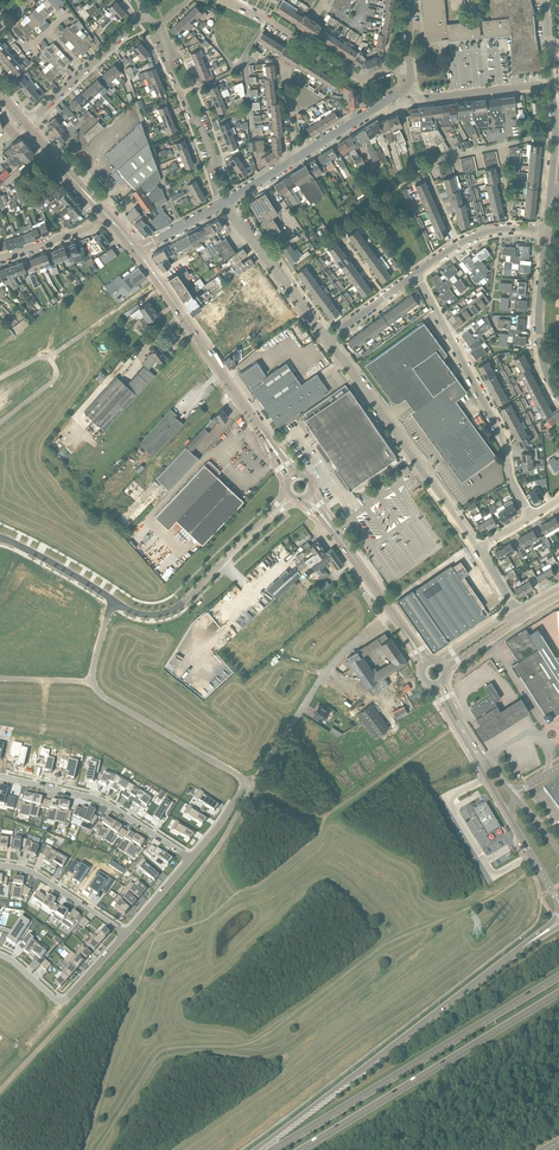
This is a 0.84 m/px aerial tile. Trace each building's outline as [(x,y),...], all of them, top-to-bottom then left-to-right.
[(48,0),(45,0),(43,2),(46,5),(42,8),(48,15),(53,10),(55,13),(58,10),(48,0)] [(58,10),(60,8),(58,6),(63,1),(62,0),(48,0),(58,10)] [(340,0),(337,0),(333,5),(344,12),(346,8),(348,9),(349,6),(340,0)] [(444,0),(425,0),(429,40),(448,38),(447,23),(444,0)] [(491,17),(509,15),(509,18),(482,20),(484,34),(510,32),(514,69),(538,67),(533,14),(535,14),(531,0),(490,0),(491,17)] [(114,13),(121,6),(116,1),(109,7),(114,13)] [(387,9),(387,8),(393,10),(394,3),(383,1),(382,4),(385,4),(384,8),(387,9)] [(282,15),(287,6),(282,3),(277,10),(280,12),(279,13),(282,15)] [(91,16),(98,10),(94,5),(87,11),(91,16)] [(48,15),(42,8),(39,12),(33,6),(30,10),(32,12),(43,24),(45,22),(43,19),(48,15)] [(126,12),(121,6),(114,13),(119,18),(126,12)] [(196,6),(190,11),(197,18),(198,16),(202,20),(207,14),(204,11),(202,13),(196,6)] [(288,17),(292,10),(287,6),(282,15),(284,17),(285,15),(288,17)] [(387,8),(387,9),(386,12),(383,12),(383,14),(394,17),(395,10),(393,10),(387,8)] [(293,21),(299,11),(297,10),(296,12),(292,10),(288,17),(293,21)] [(197,18),(190,11),(185,16),(192,23),(197,18)] [(299,11),(293,21),(298,24),(303,17),(300,15),(302,13),(299,11)] [(43,24),(32,12),(28,16),(24,19),(33,29),(38,24),(40,26),(43,24)] [(315,35),(321,25),(318,23),(308,17),(304,14),(303,17),(298,24),(298,25),(302,28),(310,34),(314,36),(315,35)] [(394,17),(383,14),(382,17),(385,17),(384,21),(393,23),(394,17)] [(192,23),(185,16),(180,21),(186,28),(192,23)] [(105,21),(101,24),(103,27),(111,20),(108,18),(105,21)] [(33,29),(24,19),(21,22),(14,29),(19,36),(20,35),(21,36),(24,34),(28,38),(31,35),(29,33),(33,29)] [(83,32),(80,29),(84,26),(79,19),(75,23),(74,23),(69,27),(67,25),(65,28),(76,39),(83,32)] [(448,38),(480,35),(479,20),(447,23),(448,38)] [(186,28),(180,21),(174,26),(181,33),(186,28)] [(393,23),(384,21),(383,25),(381,24),(380,27),(391,29),(393,23)] [(322,24),(321,25),(315,35),(321,38),(327,29),(324,27),(325,26),(322,24)] [(387,35),(390,36),(391,29),(380,27),(380,29),(382,30),(381,33),(387,35)] [(76,39),(65,28),(62,30),(64,32),(59,37),(65,44),(69,40),(72,43),(76,39)] [(327,29),(321,38),(326,42),(332,32),(327,29)] [(205,39),(204,36),(199,31),(197,34),(194,30),(191,33),(200,41),(202,43),(202,42),(205,39)] [(89,34),(87,36),(86,35),(83,32),(76,39),(86,51),(89,49),(87,47),(92,42),(91,41),(93,39),(89,34)] [(263,43),(269,35),(266,33),(266,34),(263,32),(258,40),(263,43)] [(332,32),(326,42),(331,45),(336,38),(333,36),(334,34),(332,32)] [(200,41),(191,33),(188,35),(192,39),(189,41),(191,44),(200,41)] [(377,39),(387,41),(388,39),(386,38),(387,35),(381,33),(379,33),(377,39)] [(269,35),(263,43),(269,47),(273,39),(271,38),(272,36),(269,35)] [(336,38),(331,45),(337,48),(343,39),(340,38),(339,40),(336,38)] [(76,39),(72,43),(75,46),(71,50),(77,56),(82,51),(84,54),(86,51),(76,39)] [(273,39),(269,47),(272,49),(271,51),(273,52),(279,43),(273,39)] [(343,39),(337,48),(342,52),(347,45),(343,43),(345,41),(343,39)] [(387,41),(377,39),(376,46),(384,48),(385,44),(387,44),(387,41)] [(55,59),(59,55),(56,52),(60,49),(53,42),(48,47),(47,45),(44,47),(55,59)] [(135,57),(138,54),(145,48),(140,42),(133,48),(135,51),(132,54),(135,57)] [(279,43),(273,52),(275,54),(276,52),(279,54),(284,46),(279,43)] [(284,46),(279,54),(278,56),(282,58),(290,64),(295,66),(296,64),(301,57),(302,56),(298,53),(289,47),(285,45),(284,46)] [(347,45),(342,52),(345,54),(344,55),(346,57),(352,48),(347,45)] [(51,62),(55,59),(44,47),(41,50),(43,52),(39,56),(38,55),(34,58),(39,63),(42,60),(44,63),(48,59),(51,62)] [(376,56),(371,58),(375,68),(381,66),(384,50),(380,49),(374,47),(373,51),(379,52),(378,57),(376,56)] [(150,53),(145,48),(138,54),(143,60),(150,53)] [(352,48),(346,57),(349,58),(350,57),(353,59),(358,52),(352,48)] [(6,49),(0,54),(0,60),(1,62),(10,54),(6,49)] [(194,59),(202,56),(200,50),(191,53),(194,59)] [(362,67),(366,60),(359,53),(353,61),(362,67)] [(14,59),(10,54),(1,62),(2,62),(5,66),(6,66),(14,59)] [(55,59),(66,70),(68,68),(66,66),(71,61),(65,55),(61,58),(59,55),(55,59)] [(196,66),(204,62),(202,56),(194,59),(196,66)] [(306,61),(301,57),(296,64),(299,66),(298,69),(300,70),(302,68),(306,61)] [(375,68),(371,58),(366,60),(362,67),(368,71),(375,68)] [(4,67),(4,68),(8,73),(19,64),(15,59),(14,59),(6,66),(5,66),(4,67)] [(50,69),(56,75),(61,71),(63,73),(66,70),(55,59),(51,62),(54,65),(50,69)] [(306,61),(302,68),(305,70),(303,72),(305,73),(311,64),(306,61)] [(198,72),(207,69),(204,62),(196,66),(198,72)] [(14,76),(23,69),(19,64),(8,73),(10,74),(11,73),(12,74),(14,76)] [(115,64),(109,69),(116,77),(120,82),(123,85),(126,83),(118,74),(121,71),(115,64)] [(311,64),(305,73),(308,75),(309,73),(312,75),(317,67),(311,64)] [(155,67),(143,72),(145,79),(147,78),(158,74),(155,67)] [(214,78),(211,70),(210,67),(207,69),(198,72),(201,78),(204,77),(206,81),(214,78)] [(317,67),(312,75),(315,77),(314,79),(316,80),(322,71),(317,67)] [(56,75),(50,69),(45,73),(42,70),(41,71),(38,74),(42,77),(43,76),(51,84),(53,82),(51,80),(56,75)] [(116,77),(109,69),(103,74),(110,81),(110,82),(116,77)] [(322,71),(316,80),(318,82),(320,80),(323,82),(328,74),(322,71)] [(21,87),(31,78),(26,72),(22,75),(24,76),(17,82),(21,87)] [(149,84),(160,80),(158,74),(147,78),(149,84)] [(328,74),(323,82),(328,85),(334,77),(331,75),(330,76),(328,74)] [(276,77),(267,78),(264,78),(265,82),(262,83),(262,85),(277,84),(276,77)] [(334,77),(328,85),(334,89),(338,81),(335,79),(336,78),(334,77)] [(24,91),(32,85),(35,83),(31,78),(21,87),(24,91)] [(98,79),(92,84),(99,91),(100,93),(105,89),(103,87),(104,86),(98,79)] [(151,91),(163,86),(160,80),(149,84),(148,85),(151,91)] [(343,99),(348,99),(349,99),(353,99),(353,104),(359,104),(359,92),(341,81),(337,87),(343,91),(343,99)] [(209,88),(211,94),(223,90),(233,86),(235,85),(234,82),(224,85),(223,86),(222,83),(209,88)] [(235,85),(233,86),(235,92),(244,88),(244,86),(242,82),(235,85)] [(99,91),(92,84),(87,89),(93,96),(99,91)] [(28,96),(36,90),(32,85),(24,91),(28,96)] [(40,86),(36,90),(28,96),(32,101),(39,95),(41,97),(44,94),(45,93),(40,86)] [(151,91),(153,97),(157,95),(157,96),(165,92),(163,86),(151,91)] [(93,96),(87,89),(81,93),(88,101),(93,96)] [(214,100),(225,96),(223,90),(211,94),(214,100)] [(277,90),(266,91),(266,95),(264,95),(264,98),(278,96),(277,90)] [(88,101),(81,93),(76,98),(82,106),(88,101)] [(216,107),(224,103),(228,102),(225,96),(214,100),(216,107)] [(231,101),(228,102),(224,103),(216,107),(219,113),(227,110),(226,107),(236,103),(236,104),(244,101),(242,96),(241,97),(236,99),(231,101)] [(278,96),(264,98),(264,100),(267,100),(267,104),(270,104),(279,103),(278,96)] [(514,96),(500,97),(502,113),(516,111),(514,96)] [(500,97),(489,99),(486,99),(488,114),(491,114),(491,115),(495,125),(504,124),(502,113),(500,97)] [(82,111),(85,109),(82,106),(76,98),(70,103),(71,104),(69,106),(72,110),(74,108),(76,110),(79,108),(82,111)] [(338,99),(332,102),(337,111),(343,107),(338,99)] [(349,99),(348,99),(348,105),(349,106),(345,109),(347,113),(359,106),(359,104),(353,104),(353,99),(349,99)] [(471,101),(474,120),(478,127),(489,126),(488,114),(486,99),(471,101)] [(474,120),(471,101),(464,102),(466,124),(471,131),(473,134),(476,132),(472,125),(470,123),(470,120),(474,120)] [(466,124),(464,102),(457,103),(459,120),(462,119),(463,124),(464,124),(468,133),(471,131),(466,124)] [(455,103),(448,104),(450,124),(452,125),(454,125),(453,121),(457,121),(455,103)] [(438,120),(440,120),(440,121),(442,126),(444,126),(442,104),(434,105),(435,116),(438,116),(438,120)] [(442,104),(444,126),(442,126),(444,130),(453,129),(451,125),(450,125),(450,124),(448,104),(442,104)] [(158,108),(161,114),(169,111),(166,105),(158,108)] [(435,116),(434,105),(418,107),(420,118),(421,130),(423,140),(426,152),(437,145),(442,153),(449,148),(444,140),(445,140),(437,129),(433,129),(432,118),(435,118),(435,116)] [(78,119),(74,115),(67,106),(62,110),(70,120),(75,125),(80,121),(78,119)] [(420,118),(418,107),(410,108),(411,115),(406,116),(412,141),(423,140),(421,130),(420,118)] [(332,112),(329,114),(333,121),(339,118),(333,108),(331,110),(332,112)] [(169,111),(161,114),(163,121),(171,117),(169,111)] [(333,121),(329,114),(325,116),(324,114),(322,115),(328,125),(333,121)] [(328,125),(322,115),(320,117),(321,119),(318,121),(323,128),(328,125)] [(387,118),(393,130),(395,138),(395,140),(398,151),(406,148),(404,142),(405,141),(399,127),(402,126),(398,117),(395,118),(394,115),(387,118)] [(52,130),(60,123),(55,117),(47,123),(52,130)] [(171,117),(163,121),(166,127),(174,123),(171,117)] [(386,144),(395,140),(393,130),(387,118),(378,122),(386,144)] [(390,153),(386,144),(378,122),(377,119),(370,123),(377,137),(375,138),(379,147),(381,146),(384,151),(386,155),(390,153)] [(60,123),(52,130),(57,136),(71,124),(73,126),(75,125),(70,120),(63,126),(60,123)] [(82,123),(80,121),(75,125),(73,126),(71,124),(57,136),(61,142),(69,136),(70,137),(78,133),(77,132),(78,132),(76,129),(82,123)] [(99,121),(96,124),(101,130),(104,127),(99,121)] [(323,128),(318,121),(315,123),(313,121),(311,122),(317,131),(323,128)] [(118,169),(148,143),(141,122),(105,155),(118,169)] [(219,125),(222,131),(230,128),(228,122),(219,125)] [(317,131),(311,122),(309,123),(310,126),(307,128),(311,135),(317,131)] [(174,123),(166,127),(168,133),(176,130),(174,123)] [(364,127),(379,158),(382,164),(388,161),(383,152),(384,151),(381,146),(379,147),(375,138),(377,137),(370,123),(364,127)] [(101,130),(96,124),(93,126),(99,132),(101,130)] [(99,132),(93,126),(91,129),(96,135),(99,132)] [(364,127),(354,133),(359,144),(362,142),(363,146),(366,144),(374,161),(379,158),(364,127)] [(230,128),(222,131),(224,137),(233,134),(232,134),(230,128)] [(274,136),(280,135),(283,135),(282,128),(270,129),(271,132),(273,131),(274,135),(274,136)] [(96,135),(91,129),(88,131),(93,137),(96,135)] [(93,137),(88,131),(85,133),(91,140),(93,137)] [(91,140),(85,133),(82,136),(88,142),(91,140)] [(233,134),(224,137),(227,144),(237,140),(235,133),(232,134),(233,134)] [(353,149),(352,148),(356,146),(359,144),(354,133),(344,140),(355,162),(356,163),(357,165),(364,162),(362,156),(358,158),(357,157),(358,157),(354,148),(353,149)] [(16,150),(25,142),(22,138),(14,142),(13,142),(11,144),(11,145),(3,152),(8,157),(16,150)] [(176,143),(171,144),(174,151),(178,149),(187,146),(184,140),(176,143)] [(237,140),(227,144),(229,150),(240,146),(237,140)] [(356,163),(355,162),(344,140),(337,144),(344,156),(347,154),(352,164),(356,163)] [(468,147),(465,141),(465,140),(460,143),(460,144),(463,149),(464,149),(468,147)] [(19,158),(30,148),(25,142),(16,150),(17,151),(16,152),(17,153),(6,162),(9,166),(19,158)] [(135,188),(158,168),(156,164),(148,143),(118,169),(112,174),(120,183),(123,179),(123,178),(125,177),(135,188)] [(255,144),(256,150),(256,152),(265,151),(264,143),(255,144)] [(531,144),(530,151),(541,153),(541,145),(531,144)] [(187,146),(178,149),(181,155),(189,152),(187,146)] [(283,147),(281,148),(273,149),(273,150),(261,158),(266,166),(279,158),(277,156),(281,153),(282,155),(284,154),(283,147)] [(332,147),(326,151),(331,159),(334,157),(336,160),(339,165),(341,164),(343,168),(346,167),(343,160),(340,155),(338,156),(333,148),(332,147)] [(30,148),(19,158),(22,161),(24,159),(26,161),(35,154),(30,148)] [(333,162),(331,159),(326,151),(318,156),(322,163),(325,167),(333,162)] [(541,153),(530,151),(529,159),(540,160),(541,153)] [(189,152),(181,155),(183,162),(192,158),(189,152)] [(233,166),(241,161),(237,155),(229,160),(233,166)] [(192,158),(183,162),(186,168),(194,165),(192,158)] [(327,171),(325,167),(322,163),(319,164),(315,158),(308,163),(316,176),(322,172),(323,173),(327,171)] [(540,160),(529,159),(529,166),(539,167),(540,160)] [(237,171),(244,166),(241,161),(233,166),(237,171)] [(291,173),(297,183),(306,197),(310,203),(324,194),(315,178),(306,164),(291,173)] [(372,173),(379,170),(376,165),(370,168),(372,173)] [(244,166),(237,171),(241,177),(248,172),(244,166)] [(539,167),(529,166),(528,173),(539,174),(539,167)] [(492,167),(486,169),(485,169),(486,176),(497,174),(495,167),(492,167)] [(161,180),(158,168),(135,188),(136,190),(133,192),(141,204),(148,198),(145,194),(157,184),(161,180)] [(0,174),(0,179),(1,181),(10,174),(6,169),(0,174)] [(297,183),(291,173),(283,179),(296,200),(299,197),(296,192),(295,192),(291,186),(297,183)] [(539,174),(528,173),(527,180),(538,181),(539,174)] [(497,174),(486,176),(488,183),(496,182),(499,181),(497,174)] [(454,176),(448,177),(443,178),(445,185),(455,183),(454,176)] [(298,203),(296,200),(283,179),(274,184),(280,193),(284,191),(293,206),(298,203)] [(191,190),(199,186),(195,180),(188,184),(191,190)] [(415,185),(418,192),(428,187),(425,180),(415,185)] [(538,181),(527,180),(527,187),(537,188),(538,181)] [(496,182),(488,183),(486,184),(487,191),(498,189),(496,182)] [(455,183),(445,185),(446,193),(449,192),(457,190),(455,183)] [(55,195),(58,198),(67,191),(62,184),(45,199),(47,202),(55,195)] [(136,218),(146,212),(154,207),(151,202),(153,201),(154,202),(165,196),(162,187),(160,188),(157,184),(145,194),(148,198),(141,204),(136,208),(135,207),(127,215),(131,219),(130,220),(131,220),(132,219),(133,220),(136,218)] [(194,196),(202,192),(199,186),(191,190),(194,196)] [(428,187),(418,192),(421,198),(431,194),(428,187)] [(537,188),(527,187),(526,194),(536,195),(537,188)] [(498,189),(487,191),(489,198),(499,196),(498,189)] [(459,190),(457,190),(449,192),(450,199),(461,197),(459,190)] [(67,191),(58,198),(56,200),(59,203),(53,209),(55,212),(64,204),(72,197),(73,197),(71,194),(67,191)] [(185,194),(184,192),(181,194),(180,192),(172,196),(174,200),(185,194)] [(202,192),(194,196),(198,202),(205,198),(202,192)] [(262,223),(263,222),(272,217),(278,213),(265,192),(249,202),(262,223)] [(5,204),(9,203),(6,193),(2,195),(1,193),(0,193),(0,202),(2,208),(6,207),(5,204)] [(431,194),(421,198),(424,205),(434,200),(431,194)] [(536,195),(526,194),(525,201),(536,202),(536,195)] [(36,203),(38,206),(42,211),(46,208),(41,203),(43,201),(39,196),(34,201),(36,203)] [(157,207),(161,205),(168,201),(165,196),(154,202),(157,207)] [(499,196),(489,198),(490,205),(501,203),(499,196)] [(72,197),(64,204),(66,206),(58,213),(61,217),(78,202),(73,197),(72,197)] [(461,197),(450,199),(452,206),(454,206),(462,204),(461,197)] [(434,200),(424,205),(426,211),(437,207),(434,200)] [(536,202),(525,201),(523,201),(522,208),(524,208),(535,209),(536,202)] [(78,202),(61,217),(58,220),(59,222),(60,221),(62,228),(66,227),(63,221),(70,215),(72,218),(83,208),(78,202)] [(465,203),(462,204),(454,206),(456,213),(467,210),(465,203)] [(501,203),(490,205),(492,212),(503,210),(501,203)] [(152,219),(160,228),(170,222),(167,216),(167,215),(166,214),(162,209),(163,208),(161,205),(157,207),(156,208),(160,212),(152,219)] [(437,207),(426,211),(429,218),(439,213),(437,207)] [(535,209),(524,208),(524,216),(534,217),(535,209)] [(467,210),(456,213),(457,220),(468,218),(467,210)] [(503,210),(492,212),(493,219),(504,217),(503,210)] [(140,229),(147,223),(152,219),(146,212),(136,218),(133,220),(132,221),(140,229)] [(439,213),(429,218),(432,224),(442,220),(439,213)] [(267,229),(276,223),(272,217),(263,222),(267,229)] [(468,218),(457,220),(459,227),(470,225),(468,218)] [(28,224),(34,239),(40,236),(37,227),(33,229),(30,219),(27,220),(28,224)] [(160,228),(152,219),(147,223),(154,231),(160,228)] [(210,223),(216,231),(221,227),(223,230),(228,227),(222,219),(220,221),(218,219),(210,223)] [(442,220),(432,224),(435,231),(445,226),(442,220)] [(49,233),(46,223),(39,226),(42,236),(49,233)] [(154,231),(147,223),(140,229),(145,236),(149,233),(150,234),(154,231)] [(216,231),(210,223),(204,226),(215,245),(222,241),(220,239),(217,241),(212,234),(216,232),(216,231)] [(280,230),(276,223),(267,229),(271,235),(280,230)] [(11,232),(12,234),(17,245),(25,242),(22,233),(16,236),(14,231),(12,224),(9,225),(11,232)] [(22,233),(25,242),(34,239),(28,224),(23,226),(23,225),(19,227),(21,231),(22,233)] [(218,249),(215,245),(204,226),(196,231),(210,255),(215,252),(214,252),(218,249)] [(445,226),(435,231),(438,238),(448,233),(445,226)] [(5,241),(8,248),(17,245),(12,234),(7,236),(3,227),(0,228),(2,234),(5,241)] [(348,235),(352,241),(361,235),(357,229),(348,235)] [(210,255),(196,231),(187,235),(192,244),(195,249),(199,254),(205,261),(211,256),(210,255)] [(75,242),(78,248),(88,244),(90,247),(95,244),(98,247),(93,251),(95,254),(110,244),(102,232),(98,235),(97,233),(93,236),(94,237),(90,241),(89,237),(75,242)] [(309,236),(312,241),(317,238),(314,233),(309,236)] [(291,243),(300,238),(297,234),(289,240),(291,243)] [(192,244),(187,235),(153,254),(153,256),(157,262),(192,244)] [(361,235),(352,241),(357,247),(365,240),(361,235)] [(222,241),(215,245),(218,249),(225,260),(228,258),(236,252),(226,238),(222,241)] [(365,240),(357,247),(361,252),(369,246),(365,240)] [(76,256),(80,261),(83,258),(79,252),(78,248),(75,242),(72,243),(70,244),(69,245),(72,254),(76,253),(77,255),(76,256)] [(328,250),(333,256),(341,249),(337,243),(328,250)] [(195,249),(192,244),(157,262),(162,270),(190,250),(191,252),(195,249)] [(286,256),(294,251),(290,244),(281,249),(286,256)] [(57,249),(62,260),(69,257),(70,262),(74,261),(68,245),(65,247),(64,246),(57,249)] [(517,259),(521,260),(521,257),(525,258),(529,258),(530,246),(522,245),(521,256),(518,256),(517,256),(517,259)] [(369,246),(361,252),(365,258),(374,252),(369,246)] [(517,259),(517,256),(515,256),(516,248),(516,247),(503,246),(503,254),(511,255),(510,261),(513,261),(513,259),(517,259)] [(112,247),(98,256),(104,265),(118,256),(113,251),(114,250),(112,247)] [(236,252),(228,258),(233,264),(241,259),(248,254),(243,247),(236,252)] [(479,262),(481,265),(483,268),(486,266),(484,263),(482,260),(490,254),(485,247),(475,254),(479,258),(480,261),(479,262)] [(62,261),(62,260),(57,249),(51,251),(55,262),(58,261),(59,262),(62,261)] [(341,249),(333,256),(337,261),(346,255),(341,249)] [(301,260),(310,253),(308,250),(302,255),(299,257),(301,260)] [(290,263),(295,260),(299,257),(294,251),(286,256),(290,263)] [(374,252),(365,258),(369,264),(378,258),(374,252)] [(41,255),(45,266),(51,264),(46,253),(41,255)] [(36,257),(40,268),(45,266),(41,255),(36,257)] [(346,255),(337,261),(341,267),(350,261),(346,255)] [(479,258),(474,262),(469,255),(462,260),(470,270),(471,270),(476,265),(478,267),(481,265),(479,262),(480,261),(479,258)] [(40,268),(36,257),(30,259),(34,270),(40,268)] [(91,257),(86,261),(89,266),(95,262),(91,257)] [(241,259),(233,264),(231,266),(234,270),(240,266),(243,271),(255,263),(250,257),(243,262),(241,259)] [(378,258),(369,264),(373,270),(382,263),(378,258)] [(517,263),(517,259),(513,259),(513,261),(510,261),(505,260),(504,273),(512,273),(513,263),(517,263)] [(517,259),(517,263),(519,263),(518,272),(531,273),(531,264),(520,263),(521,260),(517,259)] [(23,261),(15,264),(18,274),(21,273),(23,278),(27,277),(25,271),(30,270),(27,261),(23,263),(23,261)] [(350,261),(341,267),(345,273),(354,266),(350,261)] [(382,263),(373,270),(377,275),(386,269),(382,263)] [(18,274),(15,264),(6,268),(12,282),(15,286),(17,287),(19,285),(16,281),(14,276),(18,274)] [(301,278),(310,272),(306,265),(297,272),(301,278)] [(447,280),(449,283),(452,281),(450,278),(459,271),(454,265),(444,272),(449,279),(447,280)] [(481,265),(478,267),(478,268),(480,270),(471,277),(476,283),(488,275),(486,272),(487,272),(486,270),(488,269),(486,266),(483,268),(481,265)] [(354,266),(345,273),(350,278),(358,272),(354,266)] [(146,277),(139,267),(123,279),(130,289),(146,277)] [(6,268),(0,270),(0,276),(2,280),(7,278),(9,284),(12,288),(15,286),(12,282),(6,268)] [(386,269),(377,275),(382,281),(391,275),(386,269)] [(168,279),(173,286),(190,274),(187,271),(179,276),(177,273),(168,279)] [(190,274),(173,286),(175,289),(184,283),(194,276),(192,272),(190,274)] [(305,284),(314,277),(310,272),(301,278),(305,284)] [(358,272),(350,278),(354,284),(363,278),(358,272)] [(449,283),(447,280),(444,282),(437,274),(431,278),(438,288),(440,287),(445,284),(446,285),(449,283)] [(110,289),(118,283),(119,284),(121,282),(120,281),(123,279),(120,275),(107,284),(110,289)] [(224,285),(218,276),(214,278),(221,287),(224,285)] [(310,290),(318,283),(314,277),(305,284),(310,290)] [(187,287),(178,293),(183,300),(204,285),(205,285),(200,278),(198,279),(194,282),(196,286),(189,291),(187,287)] [(214,278),(205,285),(208,290),(197,297),(196,295),(185,303),(189,309),(206,297),(221,287),(214,278)] [(363,278),(354,284),(358,290),(367,283),(363,278)] [(449,283),(451,286),(454,284),(461,293),(467,288),(460,278),(454,283),(452,281),(449,283)] [(513,296),(517,296),(518,294),(526,294),(527,282),(519,281),(518,292),(514,292),(513,296)] [(510,295),(513,296),(514,292),(512,291),(512,283),(500,282),(499,290),(510,291),(510,295)] [(184,283),(175,289),(178,293),(187,287),(184,283)] [(314,295),(323,289),(318,283),(310,290),(314,295)] [(367,283),(358,290),(362,296),(371,289),(367,283)] [(440,287),(443,292),(439,295),(444,302),(454,294),(449,288),(451,286),(449,283),(446,285),(445,284),(440,287)] [(318,301),(327,295),(323,289),(314,295),(318,301)] [(483,293),(476,298),(482,307),(483,308),(486,306),(485,305),(489,302),(489,301),(483,293)] [(418,303),(414,297),(412,294),(406,298),(412,307),(418,303)] [(322,307),(331,300),(327,295),(318,301),(322,307)] [(513,296),(510,295),(510,297),(501,297),(500,309),(509,310),(509,299),(513,299),(513,296)] [(513,296),(513,299),(515,299),(515,308),(527,309),(528,301),(517,300),(517,296),(513,296)] [(189,309),(193,314),(209,302),(206,297),(189,309)] [(412,307),(406,298),(400,303),(406,311),(412,307)] [(476,314),(479,311),(479,310),(482,307),(476,298),(468,304),(475,313),(476,314)] [(327,313),(335,306),(331,300),(322,307),(327,313)] [(139,318),(154,309),(149,301),(140,307),(138,304),(128,310),(131,314),(130,314),(133,318),(137,315),(139,318)] [(406,311),(400,303),(394,307),(400,315),(406,311)] [(468,319),(472,316),(471,315),(475,313),(468,304),(461,309),(468,318),(468,319)] [(335,306),(327,313),(331,319),(340,312),(335,306)] [(400,315),(394,307),(388,311),(395,320),(400,315)] [(154,309),(139,318),(144,325),(158,315),(154,309)] [(459,323),(461,325),(464,322),(464,321),(468,318),(461,309),(454,314),(451,316),(448,319),(452,324),(457,320),(459,323)] [(395,320),(388,311),(383,315),(389,324),(395,320)] [(389,324),(383,315),(377,319),(383,328),(389,324)] [(478,337),(480,340),(483,343),(486,341),(482,334),(492,327),(488,318),(485,319),(485,318),(483,319),(485,322),(475,329),(480,336),(478,337)] [(512,332),(513,328),(511,328),(511,324),(512,319),(499,318),(498,326),(509,327),(508,331),(512,332)] [(511,328),(513,328),(512,332),(516,332),(517,330),(520,331),(525,331),(526,319),(518,318),(517,326),(515,326),(515,325),(511,324),(511,328)] [(383,328),(377,319),(371,324),(377,332),(383,328)] [(454,399),(466,391),(442,357),(446,354),(424,322),(365,365),(377,381),(390,399),(392,401),(393,402),(394,402),(396,403),(397,403),(399,402),(400,401),(408,396),(416,408),(411,412),(461,482),(496,456),(473,425),(474,424),(470,418),(469,419),(454,399)] [(143,334),(150,326),(147,323),(143,327),(142,326),(139,330),(143,334)] [(299,326),(297,324),(294,325),(305,340),(310,336),(302,324),(299,326)] [(377,332),(371,324),(365,328),(372,336),(374,339),(379,335),(377,332)] [(372,336),(365,328),(360,332),(366,341),(372,336)] [(478,342),(480,340),(478,337),(475,339),(469,330),(462,335),(469,345),(470,345),(476,340),(478,342)] [(516,332),(512,332),(512,336),(514,336),(513,344),(526,345),(527,337),(518,336),(518,335),(519,334),(520,331),(517,330),(516,332)] [(512,332),(508,331),(508,333),(500,333),(498,345),(507,346),(508,336),(512,336),(512,332)] [(366,341),(360,332),(354,336),(360,345),(366,341)] [(360,345),(354,336),(348,341),(354,349),(360,345)] [(480,340),(478,342),(476,340),(470,345),(474,349),(471,352),(477,359),(481,356),(482,357),(488,352),(484,347),(483,347),(481,345),(483,343),(480,340)] [(149,369),(156,360),(158,363),(166,357),(159,347),(155,350),(155,349),(152,351),(152,352),(151,353),(147,356),(148,358),(143,364),(145,365),(149,369)] [(230,352),(222,357),(230,368),(231,368),(238,363),(238,362),(237,349),(235,347),(234,347),(232,349),(232,350),(230,352)] [(515,358),(518,365),(528,360),(524,353),(515,358)] [(528,360),(518,365),(521,371),(529,368),(531,366),(528,360)] [(482,373),(492,368),(488,361),(479,366),(482,373)] [(266,409),(267,408),(301,384),(286,362),(265,377),(264,375),(265,374),(257,362),(240,374),(248,386),(249,385),(266,409)] [(105,430),(155,375),(149,369),(145,365),(126,385),(116,376),(84,411),(105,430)] [(486,379),(495,374),(492,368),(482,373),(486,379)] [(529,368),(521,371),(519,373),(523,379),(532,374),(529,368)] [(301,384),(267,408),(278,424),(298,410),(299,412),(329,391),(317,374),(301,384)] [(489,385),(498,380),(495,374),(486,379),(489,385)] [(532,374),(523,379),(526,385),(536,380),(532,374)] [(492,392),(502,387),(498,380),(489,385),(492,392)] [(536,380),(526,385),(529,392),(539,387),(536,380)] [(333,461),(378,430),(349,387),(348,388),(345,384),(305,412),(307,416),(304,419),(324,448),(323,449),(326,454),(328,453),(333,461)] [(495,398),(505,393),(502,387),(492,392),(495,398)] [(539,387),(529,392),(533,398),(542,393),(539,387)] [(505,393),(495,398),(499,404),(508,399),(505,393)] [(542,393),(533,398),(536,404),(546,399),(542,393)] [(546,399),(536,404),(539,411),(549,406),(546,399)] [(505,415),(514,410),(511,403),(501,409),(505,415)] [(549,406),(539,411),(543,418),(553,412),(549,406)] [(219,420),(222,423),(228,417),(222,408),(156,478),(169,490),(199,459),(191,451),(210,431),(212,429),(212,428),(214,426),(215,425),(217,424),(217,422),(219,420)] [(153,456),(183,424),(175,416),(177,414),(171,409),(139,443),(153,456)] [(508,421),(517,416),(514,410),(505,415),(508,421)] [(511,428),(521,422),(517,416),(508,421),(511,428)] [(556,421),(552,417),(544,425),(549,429),(556,421)] [(514,434),(524,429),(521,422),(511,428),(514,434)] [(518,440),(527,435),(524,429),(514,434),(518,440)] [(396,456),(378,430),(333,461),(337,467),(336,468),(336,469),(336,468),(350,488),(394,458),(397,463),(392,466),(393,466),(399,462),(396,456)] [(527,435),(518,440),(521,447),(531,441),(527,435)] [(523,461),(533,460),(533,452),(537,452),(537,450),(537,448),(526,449),(526,452),(522,453),(523,461)] [(556,460),(554,457),(549,460),(551,464),(555,471),(558,469),(558,459),(556,460)] [(534,464),(533,460),(523,461),(524,473),(531,472),(531,474),(534,474),(534,468),(545,467),(544,459),(541,459),(542,464),(534,464)] [(183,526),(224,482),(217,476),(220,472),(220,471),(210,461),(208,461),(205,465),(204,464),(155,516),(168,529),(176,520),(183,526)] [(138,473),(144,467),(141,464),(135,470),(138,473)] [(244,501),(224,482),(183,526),(202,544),(244,501)] [(540,498),(544,496),(539,487),(530,491),(536,500),(540,498)] [(506,508),(510,516),(517,512),(513,504),(514,503),(512,499),(503,504),(506,508)] [(471,510),(477,506),(474,502),(468,505),(471,510)] [(510,516),(506,508),(499,512),(503,520),(510,516)] [(485,521),(490,528),(497,524),(493,516),(485,521)] [(490,528),(485,521),(483,517),(476,521),(483,532),(490,528)] [(553,529),(558,525),(558,523),(556,517),(548,521),(553,529)] [(553,529),(548,521),(541,525),(546,533),(553,529)] [(526,534),(532,545),(533,547),(542,542),(546,549),(549,547),(543,537),(541,536),(537,538),(533,530),(526,534)] [(520,550),(524,556),(525,558),(528,557),(527,555),(528,554),(526,550),(532,545),(526,534),(519,538),(523,546),(519,548),(520,550)] [(543,537),(549,547),(552,546),(546,535),(543,537)] [(317,540),(312,544),(307,548),(302,552),(296,556),(299,560),(305,555),(307,558),(310,555),(310,556),(322,547),(321,546),(320,544),(317,540)] [(303,544),(307,548),(312,544),(309,540),(303,544)] [(503,547),(508,555),(515,551),(510,543),(503,547)] [(295,567),(301,574),(308,569),(312,565),(326,552),(322,547),(310,556),(310,555),(307,558),(295,567)] [(508,555),(503,547),(496,551),(500,559),(503,558),(504,560),(506,560),(510,558),(508,555)] [(326,552),(312,565),(316,569),(325,578),(329,574),(322,567),(331,559),(338,568),(343,564),(332,548),(326,552)] [(464,576),(469,573),(460,561),(452,566),(451,565),(413,590),(398,600),(433,652),(448,641),(488,613),(484,607),(485,607),(464,576)] [(544,571),(548,579),(556,575),(551,567),(544,571)] [(296,579),(289,572),(286,570),(266,588),(276,598),(296,579)] [(548,579),(544,571),(537,576),(541,583),(548,579)] [(521,581),(522,584),(527,592),(534,588),(529,580),(530,579),(529,578),(529,577),(521,581)] [(527,592),(522,584),(521,581),(519,579),(516,581),(519,586),(515,588),(520,596),(527,592)] [(325,588),(330,584),(327,580),(321,584),(325,588)] [(527,628),(506,641),(508,644),(512,650),(516,656),(519,661),(512,665),(519,675),(520,675),(546,714),(544,715),(546,719),(550,720),(554,718),(554,717),(558,714),(558,656),(556,656),(538,628),(530,633),(529,631),(527,628)] [(361,656),(351,662),(367,687),(368,686),(373,695),(389,685),(384,677),(407,662),(403,655),(390,636),(388,638),(385,633),(371,642),(367,645),(362,648),(365,653),(370,650),(374,647),(378,645),(379,647),(382,645),(393,662),(373,674),(361,656)] [(351,662),(361,656),(365,653),(362,648),(359,649),(347,657),(351,662)] [(405,693),(411,688),(408,683),(401,687),(405,693)] [(477,719),(497,706),(495,702),(501,698),(491,683),(485,686),(491,696),(471,708),(477,719)] [(532,713),(523,698),(512,705),(501,711),(497,706),(477,719),(481,724),(477,726),(486,741),(521,719),(532,713)] [(319,705),(315,710),(314,712),(314,713),(315,713),(313,716),(321,722),(323,718),(324,719),(329,711),(319,705)] [(375,738),(388,728),(370,705),(357,714),(375,738)] [(397,719),(408,713),(406,709),(405,709),(403,707),(393,712),(397,719)] [(433,729),(439,725),(430,712),(425,716),(427,719),(424,721),(428,726),(431,724),(433,729)] [(409,726),(418,739),(424,735),(421,731),(424,729),(420,724),(417,726),(415,722),(409,726)] [(409,745),(414,742),(406,729),(400,732),(402,736),(400,738),(403,743),(406,741),(409,745)] [(385,743),(394,756),(399,752),(396,748),(399,746),(396,740),(393,742),(390,739),(385,743)] [(12,745),(9,761),(17,763),(15,771),(22,773),(28,749),(12,745)] [(385,762),(390,758),(381,745),(376,749),(378,752),(375,754),(379,760),(382,758),(385,762)] [(43,778),(50,779),(56,755),(40,751),(37,768),(45,770),(43,778)] [(361,759),(370,772),(375,769),(372,764),(375,762),(371,757),(368,759),(366,756),(361,759)] [(86,782),(86,783),(93,784),(95,774),(98,774),(101,762),(91,760),(86,782)] [(360,779),(366,775),(357,762),(351,766),(354,769),(351,771),(354,776),(357,774),(360,779)] [(348,787),(353,783),(345,770),(339,774),(341,777),(339,779),(342,785),(345,783),(348,787)] [(101,777),(98,784),(106,787),(108,783),(113,785),(114,785),(118,778),(118,777),(103,772),(101,777)] [(113,785),(111,789),(118,793),(120,789),(125,792),(129,785),(130,785),(118,778),(114,785),(113,785)] [(544,790),(558,810),(558,779),(544,790)] [(223,799),(228,791),(216,784),(213,790),(210,788),(207,793),(217,799),(219,796),(223,799)] [(125,792),(122,796),(128,800),(131,796),(135,799),(136,799),(140,792),(129,785),(125,792)] [(4,806),(4,803),(9,804),(8,805),(15,807),(17,799),(16,799),(11,798),(10,797),(10,798),(6,797),(8,789),(0,787),(0,805),(4,806)] [(199,790),(194,799),(214,812),(214,811),(218,806),(210,800),(211,798),(199,790)] [(135,799),(133,803),(139,808),(142,803),(146,806),(151,799),(140,792),(136,799),(135,799)] [(19,801),(16,810),(20,811),(25,812),(24,816),(29,817),(30,816),(29,816),(34,796),(24,794),(22,802),(19,801)] [(34,796),(29,816),(30,816),(35,818),(36,813),(39,814),(40,808),(45,809),(47,801),(42,799),(42,798),(34,796)] [(154,817),(153,818),(159,822),(165,813),(167,814),(174,804),(166,799),(154,817)] [(47,801),(45,809),(49,810),(48,816),(51,817),(50,821),(55,823),(55,822),(60,802),(51,800),(51,802),(47,801)] [(60,802),(55,822),(61,823),(62,819),(66,820),(70,821),(72,812),(68,811),(70,804),(60,801),(60,802)] [(481,825),(480,826),(481,829),(482,830),(482,829),(483,829),(488,837),(493,833),(501,829),(498,824),(486,804),(473,812),(474,813),(474,814),(473,814),(474,817),(475,816),(481,825)] [(189,805),(184,814),(202,826),(202,825),(207,820),(198,814),(199,812),(189,805)] [(75,810),(73,819),(83,823),(84,822),(83,822),(89,809),(88,809),(82,807),(81,811),(75,809),(75,810)] [(89,809),(83,822),(84,822),(93,826),(98,819),(93,816),(94,815),(95,811),(89,808),(88,809),(89,809)] [(99,822),(94,830),(97,832),(101,834),(98,838),(103,841),(104,840),(103,840),(115,823),(114,823),(106,818),(102,824),(99,822)] [(176,820),(171,828),(189,840),(194,835),(185,829),(187,827),(176,820)] [(115,823),(103,840),(104,840),(108,843),(110,839),(113,841),(117,836),(120,838),(124,831),(121,829),(122,828),(115,823),(114,823),(115,823)] [(123,840),(119,846),(122,847),(120,851),(124,854),(125,854),(136,837),(135,837),(128,832),(128,833),(124,831),(120,838),(123,840)] [(4,850),(4,848),(8,849),(8,845),(12,846),(13,838),(13,837),(0,835),(0,837),(0,849),(4,850)] [(136,837),(125,854),(129,857),(132,853),(135,855),(138,857),(144,850),(141,848),(145,841),(136,836),(135,837),(136,837)] [(12,846),(11,852),(17,852),(17,851),(20,852),(21,848),(24,849),(26,840),(13,838),(12,846)] [(26,840),(24,849),(28,850),(27,854),(30,855),(30,856),(36,858),(36,856),(35,856),(39,844),(26,840)] [(151,846),(146,852),(153,858),(155,856),(168,865),(173,860),(172,859),(155,848),(154,848),(152,846),(151,846)] [(46,848),(42,855),(45,857),(46,857),(47,857),(46,858),(44,862),(50,866),(57,854),(58,852),(52,848),(50,851),(46,848)] [(57,854),(50,866),(56,869),(58,866),(62,868),(63,867),(67,860),(58,855),(57,854)] [(143,859),(137,867),(153,881),(154,881),(159,876),(151,869),(152,867),(143,859)] [(74,860),(68,870),(77,875),(73,881),(79,885),(89,870),(74,860)] [(13,884),(11,899),(17,899),(17,895),(22,895),(28,896),(31,890),(23,885),(24,879),(14,877),(13,884)] [(97,878),(88,891),(94,896),(99,890),(105,894),(111,884),(105,880),(103,883),(97,878)] [(126,887),(126,888),(136,897),(139,899),(141,896),(147,890),(137,882),(134,885),(130,882),(126,887)] [(126,888),(121,893),(125,896),(122,899),(122,900),(129,905),(132,908),(137,902),(134,899),(136,897),(126,888)] [(44,897),(37,893),(33,899),(37,902),(36,904),(40,907),(41,905),(43,906),(50,896),(46,894),(44,897)] [(53,904),(56,900),(50,896),(43,906),(52,912),(56,906),(53,904)] [(118,896),(114,902),(117,905),(115,908),(124,916),(129,910),(127,908),(129,905),(122,900),(122,899),(118,896)] [(52,912),(51,914),(54,916),(53,918),(60,923),(60,922),(61,923),(63,920),(68,913),(60,908),(56,906),(52,912)] [(63,920),(61,923),(69,929),(72,925),(73,926),(76,921),(77,922),(81,917),(73,912),(71,915),(68,913),(63,920)] [(7,939),(6,940),(15,945),(29,923),(21,918),(20,919),(12,931),(11,932),(11,933),(10,934),(7,939)] [(36,922),(31,928),(35,931),(40,925),(36,922)] [(104,929),(97,938),(102,943),(109,935),(109,934),(107,932),(104,929)] [(97,938),(94,935),(86,944),(94,951),(96,949),(102,943),(97,938)] [(27,937),(23,943),(27,946),(26,947),(23,951),(29,955),(37,945),(39,943),(34,939),(32,941),(27,937)] [(34,960),(36,956),(40,960),(41,959),(46,953),(37,945),(29,955),(34,960)] [(75,955),(83,963),(88,958),(91,955),(88,952),(82,947),(75,955)] [(71,952),(64,960),(67,963),(69,964),(73,969),(76,971),(79,968),(83,963),(75,955),(71,952)] [(73,969),(69,964),(61,973),(63,975),(69,979),(75,973),(76,971),(73,969)] [(15,977),(10,972),(0,983),(0,984),(5,988),(0,993),(7,999),(17,988),(13,984),(12,985),(10,983),(15,977)] [(55,983),(58,986),(59,986),(61,988),(61,987),(69,979),(63,975),(55,983)] [(29,1004),(35,1010),(38,1007),(40,1010),(46,1003),(42,999),(41,1000),(37,996),(29,1004)] [(35,1010),(29,1004),(22,1012),(22,1013),(30,1020),(35,1015),(33,1013),(35,1010)] [(30,1020),(22,1013),(14,1021),(21,1026),(23,1023),(26,1026),(31,1021),(30,1020)] [(21,1026),(14,1021),(7,1029),(11,1033),(10,1034),(15,1038),(21,1031),(18,1029),(21,1026)]
